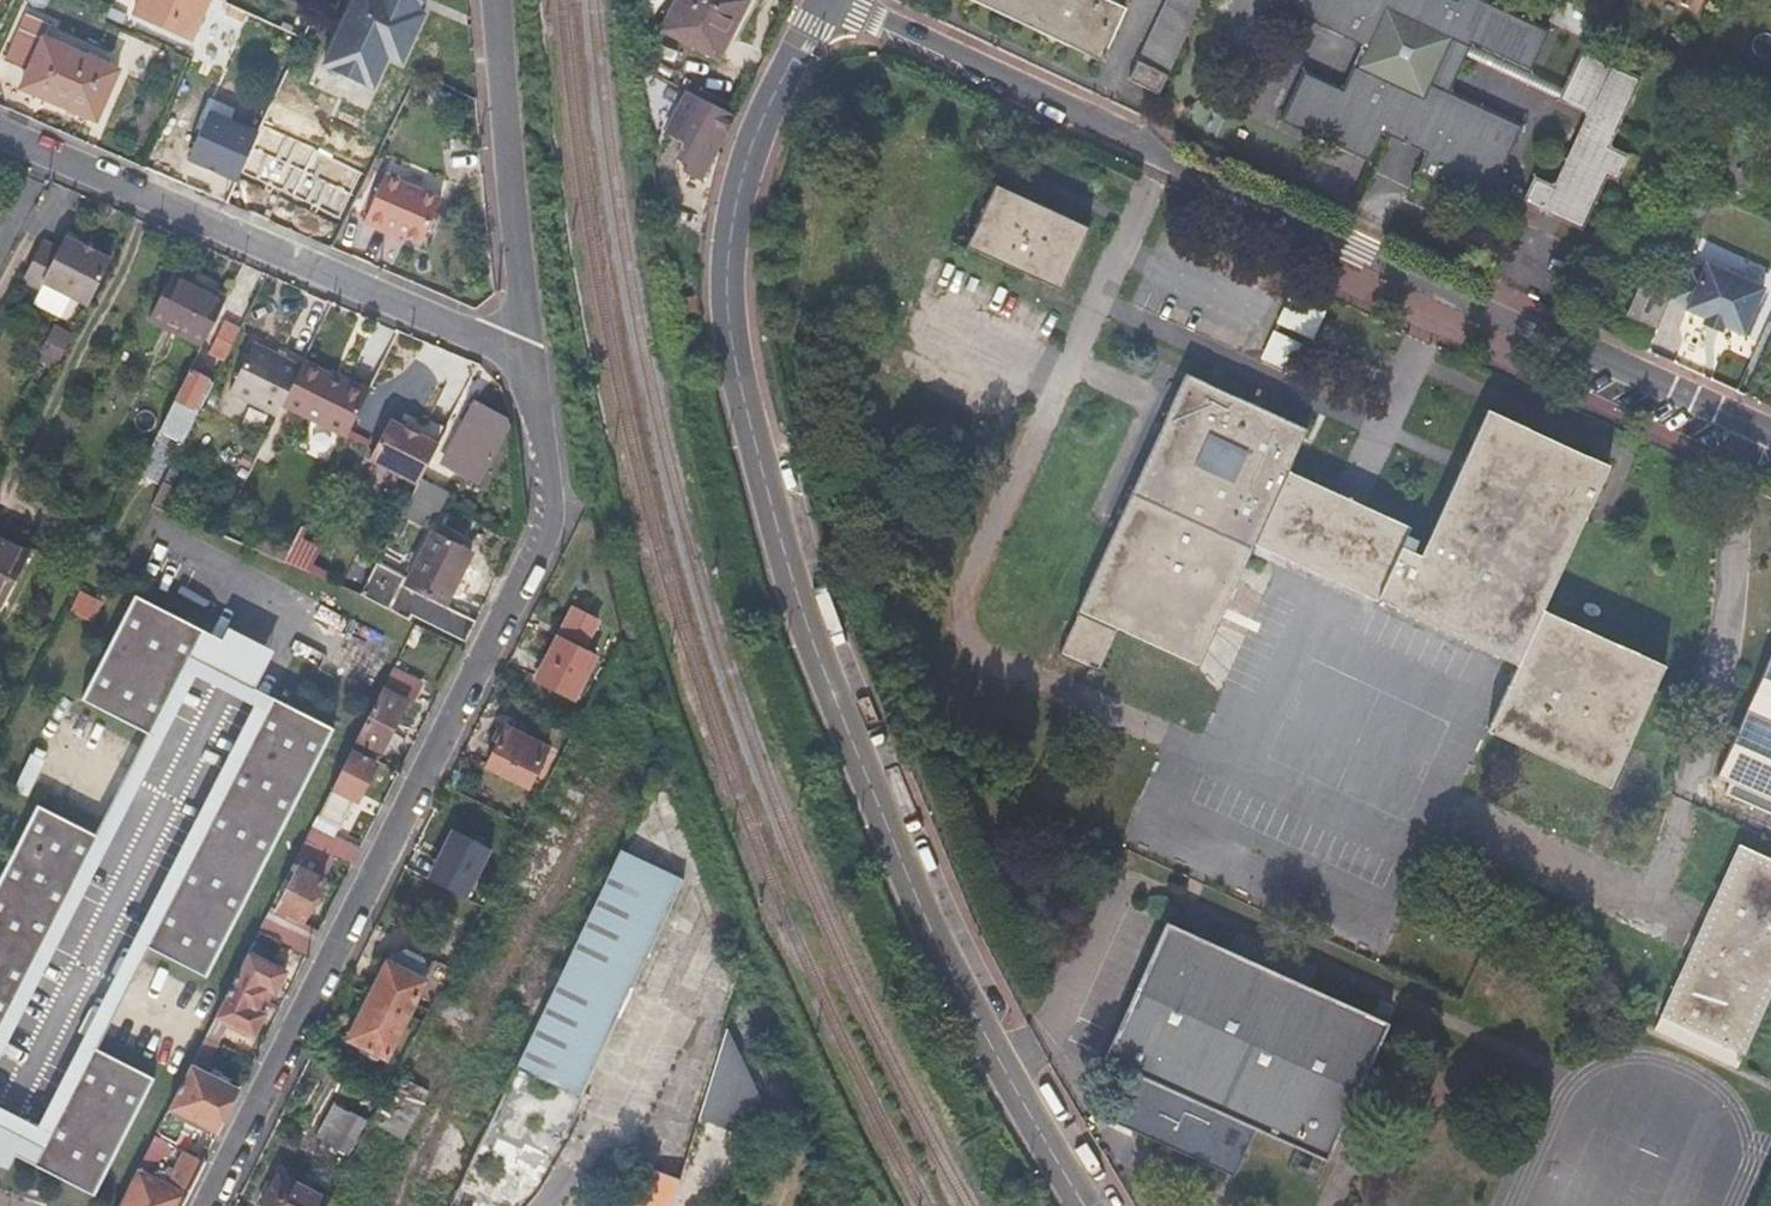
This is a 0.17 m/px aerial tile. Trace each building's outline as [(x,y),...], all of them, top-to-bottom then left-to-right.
[(208,0),(138,0),(132,13),(191,38),(208,0)] [(372,86),(386,55),(400,62),(423,11),(417,8),(420,0),(350,0),(321,63),(372,86)] [(747,1),(746,0),(678,0),(664,29),(719,56),(747,1)] [(1103,0),(968,0),(1100,62),(1124,10),(1103,0)] [(1128,84),(1157,99),(1204,0),(1167,0),(1128,84)] [(1554,33),(1481,0),(1461,0),(1460,2),(1455,0),(1295,0),(1288,15),(1367,52),(1348,94),(1309,77),(1287,125),(1372,163),(1386,134),(1430,153),(1421,174),(1493,205),(1527,128),(1455,95),(1477,46),(1536,73),(1554,33)] [(1703,0),(1673,0),(1697,11),(1703,0)] [(29,70),(44,37),(50,23),(25,12),(5,58),(29,70)] [(116,68),(44,37),(29,70),(22,85),(61,101),(64,96),(98,110),(116,68)] [(1642,78),(1583,52),(1556,110),(1588,124),(1560,186),(1539,177),(1527,205),(1586,230),(1610,176),(1619,180),(1630,157),(1611,149),(1642,78)] [(711,102),(697,95),(683,120),(698,128),(701,122),(711,102)] [(703,179),(735,114),(711,102),(701,122),(706,125),(684,169),(703,179)] [(1737,193),(1766,125),(1727,108),(1698,175),(1737,193)] [(384,230),(386,226),(398,231),(400,232),(421,241),(440,197),(383,172),(363,221),(384,230)] [(1656,252),(1684,264),(1685,263),(1713,200),(1714,197),(1686,184),(1656,252)] [(967,247),(988,257),(1015,195),(995,186),(967,247)] [(1015,195),(988,257),(1055,288),(1083,226),(1015,195)] [(386,226),(384,230),(397,236),(400,232),(398,231),(386,226)] [(1083,226),(1055,288),(1060,290),(1088,229),(1083,226)] [(90,303),(112,259),(68,236),(60,249),(45,242),(24,281),(41,289),(45,280),(90,303)] [(1154,264),(1163,244),(1160,242),(1149,262),(1154,264)] [(1685,307),(1701,270),(1685,263),(1684,264),(1668,300),(1685,307)] [(1762,290),(1704,265),(1701,270),(1685,307),(1684,310),(1704,319),(1723,327),(1742,336),(1762,290)] [(201,344),(224,299),(172,273),(149,318),(201,344)] [(1134,298),(1138,300),(1146,280),(1142,279),(1134,298)] [(1146,280),(1138,300),(1229,340),(1237,321),(1146,280)] [(1321,316),(1253,285),(1244,306),(1312,336),(1321,316)] [(1621,318),(1651,331),(1664,301),(1635,287),(1621,318)] [(225,354),(240,325),(227,319),(213,348),(225,354)] [(1723,327),(1704,319),(1701,325),(1720,333),(1723,327)] [(1237,321),(1229,340),(1297,371),(1305,352),(1237,321)] [(57,324),(40,359),(61,369),(77,333),(57,324)] [(276,413),(281,403),(300,365),(253,342),(229,390),(276,413)] [(281,403),(347,435),(368,392),(302,360),(300,365),(281,403)] [(206,378),(189,369),(158,429),(182,441),(197,409),(191,406),(206,378)] [(1078,673),(1080,674),(1189,431),(1209,385),(1184,374),(1075,612),(1078,615),(1060,655),(1081,664),(1078,673)] [(1189,431),(1080,674),(1087,677),(1091,669),(1098,672),(1117,632),(1184,661),(1196,667),(1253,544),(1347,586),(1379,512),(1287,471),(1306,429),(1293,423),(1209,385),(1189,431)] [(505,427),(505,417),(473,401),(453,439),(464,445),(453,466),(478,479),(505,427)] [(268,430),(271,411),(249,407),(246,426),(268,430)] [(1492,652),(1580,454),(1485,411),(1420,553),(1418,552),(1400,545),(1408,526),(1379,512),(1347,586),(1392,606),(1398,609),(1492,652)] [(370,457),(418,481),(438,442),(390,418),(370,457)] [(1608,467),(1580,454),(1492,652),(1518,664),(1489,730),(1511,740),(1520,719),(1564,621),(1545,612),(1608,467)] [(465,643),(476,621),(444,604),(472,551),(434,531),(394,610),(408,618),(411,613),(465,643)] [(29,555),(0,540),(0,612),(29,555)] [(204,629),(134,593),(82,696),(152,732),(204,629)] [(575,700),(598,656),(583,648),(598,618),(574,606),(562,629),(574,635),(571,641),(559,635),(537,679),(575,700)] [(1617,644),(1564,621),(1520,719),(1511,740),(1565,764),(1617,644)] [(574,635),(562,629),(559,635),(571,641),(574,635)] [(1664,665),(1617,644),(1565,764),(1610,785),(1655,687),(1664,665)] [(1770,680),(1770,649),(1717,774),(1728,779),(1764,696),(1770,680)] [(389,674),(355,738),(381,752),(414,687),(389,674)] [(1764,696),(1728,779),(1731,780),(1726,792),(1770,811),(1770,680),(1764,696)] [(333,728),(270,697),(143,946),(205,978),(333,728)] [(529,787),(550,749),(510,728),(489,767),(529,787)] [(351,747),(327,791),(330,793),(346,801),(348,794),(357,799),(376,760),(351,747)] [(346,801),(330,793),(318,815),(337,825),(349,803),(346,801)] [(0,875),(0,1036),(101,834),(37,802),(0,875)] [(361,849),(311,823),(303,838),(332,852),(353,864),(361,849)] [(427,875),(475,901),(503,850),(455,824),(427,875)] [(332,852),(303,838),(296,853),(323,866),(332,852)] [(1770,991),(1770,857),(1736,842),(1662,1015),(1746,1051),(1770,991)] [(709,919),(700,894),(637,865),(612,913),(694,952),(709,919)] [(278,908),(270,905),(258,928),(285,942),(298,919),(304,921),(325,880),(300,866),(278,908)] [(1107,1064),(1131,1076),(1177,972),(1192,938),(1168,927),(1107,1064)] [(651,963),(589,929),(463,1171),(480,1180),(518,1199),(533,1187),(651,963)] [(1177,972),(1131,1076),(1135,1078),(1115,1125),(1238,1180),(1259,1134),(1277,1142),(1299,1092),(1337,1006),(1192,938),(1177,972)] [(283,970),(247,951),(231,983),(256,996),(261,986),(272,991),(283,970)] [(387,1058),(426,980),(388,960),(349,1038),(387,1058)] [(256,996),(231,983),(204,1037),(215,1042),(225,1021),(251,1033),(261,1012),(251,1007),(256,996)] [(1299,1092),(1277,1142),(1324,1164),(1384,1028),(1337,1006),(1299,1092)] [(1384,1028),(1324,1164),(1327,1165),(1387,1029),(1384,1028)] [(703,1120),(749,1131),(771,1040),(726,1029),(703,1120)] [(196,1051),(191,1063),(180,1084),(228,1108),(239,1087),(202,1068),(215,1042),(204,1037),(196,1051)] [(154,1079),(92,1046),(32,1164),(94,1196),(154,1079)] [(396,1074),(387,1092),(370,1123),(402,1140),(428,1092),(396,1074)] [(170,1104),(161,1121),(156,1131),(176,1141),(190,1116),(217,1130),(228,1108),(180,1084),(170,1104)] [(342,1148),(359,1115),(336,1103),(319,1137),(342,1148)] [(119,1205),(178,1205),(202,1159),(155,1134),(147,1151),(119,1205)] [(681,1160),(652,1150),(634,1205),(667,1205),(681,1161),(681,1160)] [(330,1201),(279,1175),(262,1205),(327,1205),(330,1201)] [(467,1204),(424,1193),(420,1205),(466,1205),(467,1204)]
